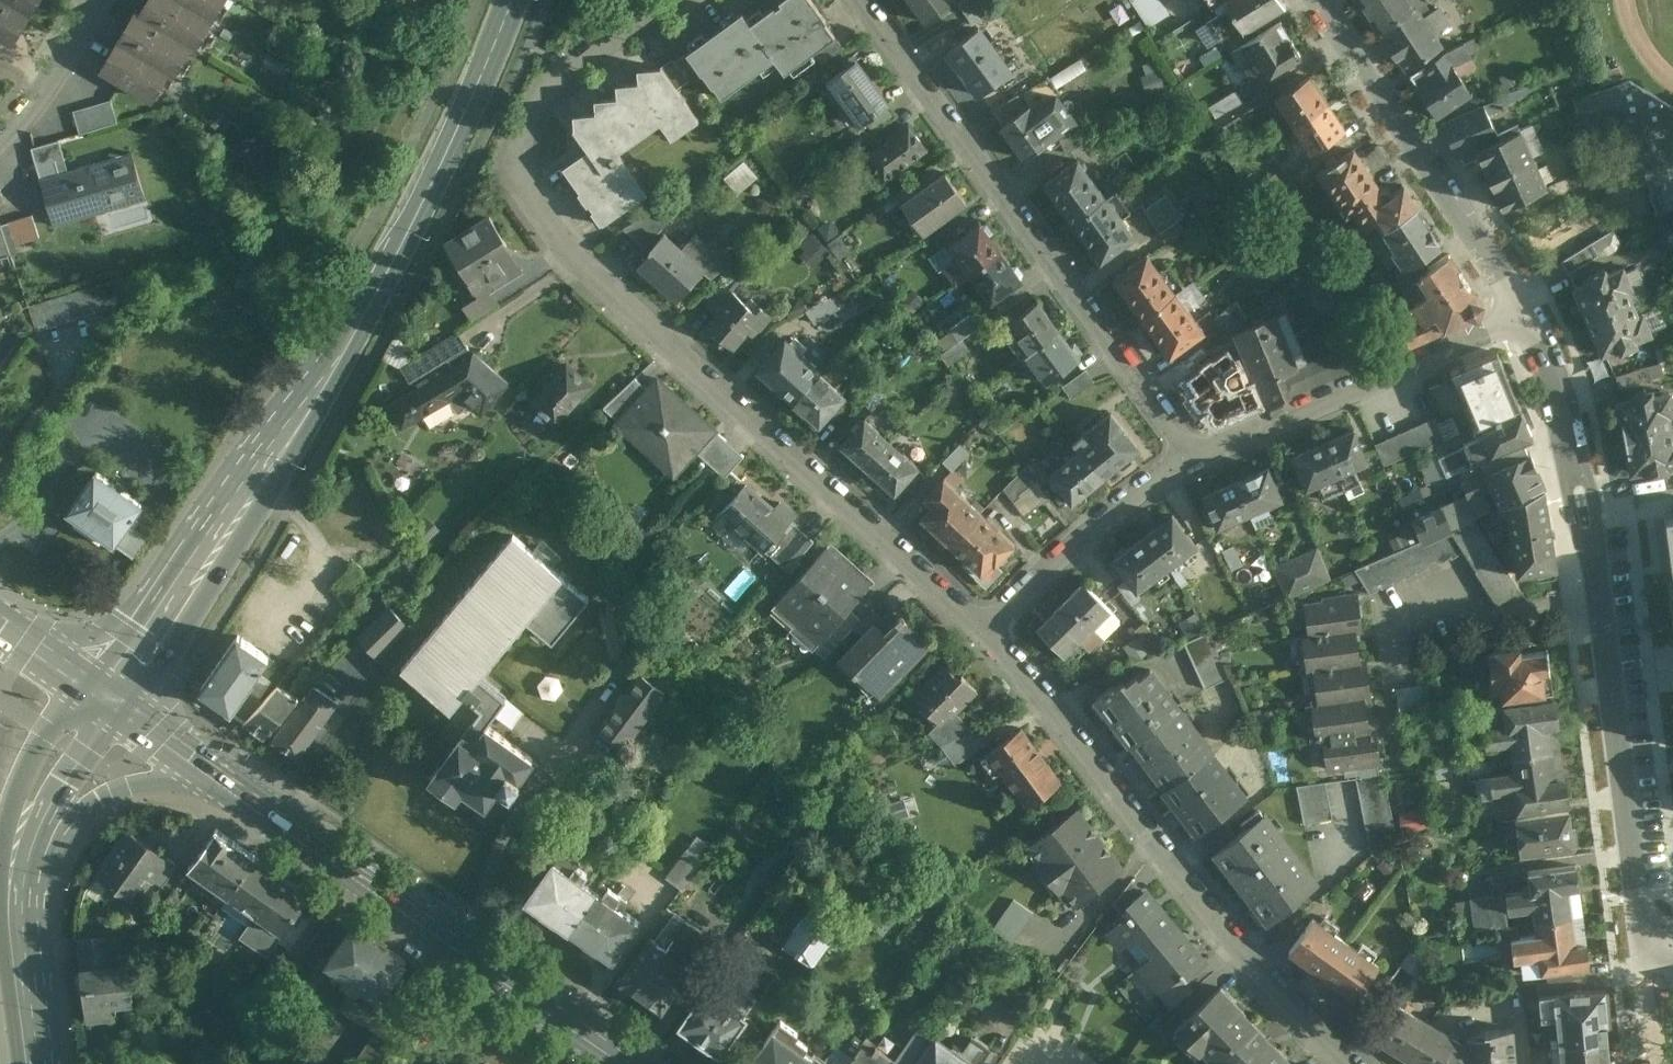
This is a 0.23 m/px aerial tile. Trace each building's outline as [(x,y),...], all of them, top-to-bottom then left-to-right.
[(4,0),(0,0),(0,39),(3,40),(6,42),(15,29),(21,32),(31,16),(4,0)] [(31,16),(40,0),(4,0),(31,16)] [(140,14),(140,15),(191,46),(191,47),(195,49),(225,0),(149,0),(140,14)] [(811,0),(779,0),(781,3),(775,7),(774,5),(750,22),(749,23),(775,58),(774,59),(785,73),(814,52),(835,36),(824,22),(826,21),(811,0)] [(925,20),(953,0),(910,0),(925,20)] [(959,2),(966,15),(988,1),(988,0),(962,0),(959,2)] [(1150,28),(1170,15),(1160,0),(1131,0),(1150,28)] [(1228,9),(1207,22),(1218,39),(1235,29),(1238,25),(1242,32),(1286,5),(1282,0),(1223,0),(1228,9)] [(1380,31),(1424,2),(1428,0),(1360,0),(1380,31)] [(1424,2),(1380,31),(1389,44),(1397,56),(1406,70),(1443,46),(1434,33),(1449,23),(1438,7),(1431,12),(1424,2)] [(191,46),(140,15),(140,14),(135,12),(135,13),(119,40),(118,40),(118,41),(102,68),(101,68),(101,70),(149,99),(155,97),(169,73),(173,76),(191,47),(191,46)] [(775,58),(749,23),(750,22),(742,12),(687,52),(702,73),(703,72),(712,86),(713,86),(722,97),(774,59),(775,58)] [(1282,20),(1231,51),(1241,68),(1247,64),(1255,77),(1259,75),(1262,79),(1301,55),(1293,41),(1294,40),(1292,38),(1291,39),(1281,23),(1283,22),(1282,20)] [(978,29),(947,52),(979,95),(1010,72),(990,45),(995,42),(986,29),(981,32),(978,29)] [(835,36),(814,52),(822,64),(844,49),(835,36)] [(1453,66),(1470,57),(1463,43),(1444,53),(1410,75),(1438,117),(1472,95),(1453,66)] [(944,78),(956,71),(945,51),(932,58),(944,78)] [(702,73),(687,52),(675,61),(690,79),(691,81),(702,73)] [(675,61),(673,58),(661,67),(677,89),(690,79),(675,61)] [(888,105),(856,61),(827,82),(828,83),(829,82),(861,124),(859,125),(859,126),(867,120),(887,105),(888,105)] [(617,98),(640,137),(661,122),(672,138),(699,120),(677,89),(661,67),(658,67),(659,68),(617,98)] [(1293,125),(1328,102),(1310,76),(1276,99),(1293,125)] [(1630,80),(1576,98),(1586,127),(1631,112),(1668,134),(1672,152),(1672,107),(1630,80)] [(1237,88),(1210,104),(1217,116),(1244,99),(1237,88)] [(1238,124),(1271,104),(1263,92),(1230,112),(1238,124)] [(1019,94),(992,110),(1003,125),(1027,107),(1027,106),(1026,106),(1019,96),(1020,95),(1019,94)] [(1056,95),(1032,113),(1027,107),(1003,125),(1002,126),(1026,158),(1051,139),(1075,121),(1056,95)] [(1460,155),(1499,137),(1487,114),(1503,108),(1501,104),(1508,100),(1506,95),(1441,122),(1458,156),(1460,155)] [(640,137),(617,98),(575,128),(573,129),(588,150),(619,152),(640,137)] [(111,99),(74,109),(80,133),(118,122),(111,99)] [(1293,125),(1311,152),(1345,129),(1328,102),(1293,125)] [(887,105),(867,120),(874,130),(895,116),(887,105)] [(868,154),(867,155),(884,179),(927,149),(909,125),(881,145),(868,154)] [(1460,155),(1464,164),(1480,157),(1489,177),(1534,157),(1520,128),(1499,137),(1460,155)] [(881,145),(871,133),(859,142),(868,154),(881,145)] [(59,140),(31,148),(37,166),(64,158),(59,140)] [(619,152),(588,150),(562,167),(603,224),(647,193),(619,152)] [(1354,207),(1380,190),(1380,189),(1371,176),(1373,175),(1364,163),(1363,163),(1354,150),(1320,172),(1347,213),(1354,208),(1354,207)] [(1503,207),(1547,186),(1534,157),(1489,177),(1498,196),(1493,199),(1496,205),(1501,203),(1503,207)] [(1106,198),(1078,160),(1045,184),(1055,197),(1053,198),(1063,212),(1065,211),(1073,222),(1106,198)] [(93,164),(40,179),(51,216),(102,201),(104,210),(145,199),(134,161),(95,172),(93,164)] [(1255,187),(1262,198),(1283,183),(1276,173),(1255,187)] [(946,175),(903,205),(922,232),(941,219),(942,220),(951,213),(951,212),(965,202),(946,175)] [(1270,208),(1290,194),(1283,183),(1262,198),(1270,208)] [(1384,188),(1381,188),(1380,189),(1380,190),(1354,207),(1354,208),(1367,227),(1377,220),(1383,229),(1417,206),(1403,185),(1392,193),(1391,191),(1389,190),(1388,189),(1387,188),(1385,188),(1384,188)] [(1134,237),(1106,198),(1073,222),(1080,232),(1078,233),(1090,249),(1092,248),(1101,261),(1134,237)] [(1392,250),(1405,269),(1424,256),(1442,244),(1417,206),(1383,229),(1395,248),(1392,250)] [(7,219),(13,243),(39,237),(33,213),(7,219)] [(664,228),(647,213),(623,228),(646,247),(664,228)] [(490,217),(446,244),(478,296),(479,297),(490,290),(523,270),(490,217)] [(1179,220),(1159,232),(1167,245),(1186,232),(1179,220)] [(980,222),(969,230),(966,225),(957,232),(960,237),(950,244),(959,258),(945,268),(957,284),(971,274),(971,273),(1001,251),(990,236),(992,231),(987,223),(981,224),(980,222)] [(10,254),(0,223),(0,257),(10,254)] [(795,248),(813,265),(829,250),(811,232),(795,248)] [(704,270),(664,235),(650,251),(652,252),(640,265),(679,299),(704,270)] [(1012,265),(1001,251),(971,273),(971,274),(992,302),(1002,294),(1005,299),(1015,292),(1012,287),(1022,280),(1021,277),(1023,273),(1017,265),(1012,265)] [(1385,330),(1394,351),(1478,314),(1479,307),(1480,300),(1449,253),(1430,265),(1424,256),(1405,269),(1396,274),(1422,314),(1385,330)] [(1147,254),(1115,278),(1125,292),(1123,293),(1133,308),(1135,306),(1142,317),(1175,293),(1147,254)] [(1574,288),(1588,320),(1632,301),(1626,288),(1631,286),(1623,267),(1607,274),(1604,268),(1587,275),(1590,281),(1574,288)] [(114,283),(29,308),(37,332),(105,312),(121,327),(139,307),(114,283)] [(725,286),(708,306),(719,315),(735,295),(725,286)] [(1306,286),(1282,300),(1293,318),(1317,303),(1306,286)] [(490,290),(479,297),(478,296),(463,305),(473,321),(499,305),(490,290)] [(1175,293),(1142,317),(1151,329),(1149,330),(1159,343),(1161,342),(1171,356),(1204,332),(1175,293)] [(746,304),(735,295),(719,315),(709,327),(734,348),(742,338),(749,343),(771,316),(751,299),(746,304)] [(830,298),(806,311),(814,323),(837,308),(830,298)] [(1038,301),(1028,308),(1026,304),(1014,312),(1017,316),(1009,322),(1014,328),(1006,334),(1022,356),(1058,329),(1038,301)] [(1632,301),(1588,320),(1603,354),(1618,348),(1620,353),(1637,346),(1635,340),(1651,333),(1643,314),(1638,316),(1632,301)] [(1236,302),(1214,319),(1224,333),(1248,317),(1236,302)] [(1284,312),(1234,334),(1265,404),(1289,394),(1290,393),(1282,375),(1307,364),(1284,312)] [(1058,329),(1022,356),(1022,357),(1026,353),(1046,381),(1079,358),(1077,355),(1082,352),(1074,341),(1070,345),(1058,329)] [(1307,364),(1282,375),(1290,393),(1289,394),(1290,396),(1394,351),(1385,330),(1307,364)] [(458,332),(434,347),(441,357),(444,362),(467,347),(458,332)] [(792,344),(786,339),(758,370),(793,401),(818,372),(818,373),(821,370),(798,350),(802,346),(796,341),(792,344)] [(962,339),(940,355),(948,365),(970,350),(962,339)] [(434,347),(410,362),(416,373),(441,357),(434,347)] [(465,361),(406,396),(414,409),(415,408),(420,417),(458,394),(480,415),(509,384),(474,352),(465,361)] [(1233,408),(1197,352),(1175,366),(1209,417),(1233,408)] [(1496,352),(1449,373),(1472,427),(1481,424),(1520,406),(1496,352)] [(567,364),(533,402),(556,423),(590,385),(567,364)] [(1071,394),(1094,380),(1087,369),(1064,383),(1071,394)] [(818,373),(818,372),(793,401),(806,413),(803,416),(815,428),(818,424),(819,425),(845,396),(818,373)] [(635,378),(603,408),(618,421),(647,389),(635,378)] [(618,421),(616,424),(631,438),(635,434),(662,458),(668,451),(684,465),(696,452),(697,453),(716,431),(657,378),(647,389),(618,421)] [(887,395),(877,386),(863,402),(873,411),(887,395)] [(1618,402),(1625,437),(1671,428),(1669,415),(1672,414),(1669,393),(1652,396),(1651,390),(1633,393),(1634,399),(1618,402)] [(1520,406),(1481,424),(1485,434),(1485,435),(1494,456),(1524,443),(1534,439),(1520,406)] [(1111,412),(1074,442),(1103,478),(1117,466),(1123,469),(1132,461),(1131,455),(1139,448),(1111,412)] [(1436,417),(1375,444),(1384,466),(1445,439),(1436,417)] [(882,434),(866,419),(842,445),(868,468),(891,444),(881,435),(882,434)] [(1000,431),(994,423),(987,428),(993,436),(1000,431)] [(1632,474),(1648,470),(1649,475),(1667,472),(1666,467),(1672,466),(1672,437),(1671,428),(1625,437),(1632,474)] [(1354,429),(1323,443),(1337,475),(1338,475),(1344,489),(1360,482),(1354,468),(1368,462),(1354,429)] [(744,456),(716,431),(697,453),(725,477),(744,456)] [(1485,434),(1463,444),(1464,446),(1473,465),(1494,456),(1485,435),(1485,434)] [(1103,478),(1074,442),(1056,456),(1063,465),(1050,475),(1055,481),(1050,484),(1057,494),(1062,490),(1072,503),(1073,502),(1080,504),(1086,499),(1085,492),(1103,478)] [(1323,443),(1292,456),(1306,488),(1316,484),(1323,499),(1344,489),(1338,475),(1337,475),(1323,443)] [(1494,456),(1473,465),(1478,475),(1463,481),(1469,496),(1481,491),(1493,486),(1501,506),(1505,504),(1544,487),(1529,452),(1528,453),(1524,443),(1494,456)] [(903,455),(891,444),(868,468),(895,493),(918,467),(904,454),(903,455)] [(961,444),(943,462),(953,471),(970,453),(961,444)] [(1464,446),(1438,457),(1447,476),(1473,465),(1464,446)] [(1032,460),(1003,489),(1028,514),(1048,494),(1037,483),(1046,474),(1032,460)] [(1268,467),(1236,481),(1250,514),(1282,499),(1268,467)] [(141,503),(96,472),(69,512),(132,556),(133,557),(148,536),(146,534),(141,531),(154,512),(141,503)] [(981,513),(944,478),(926,497),(933,505),(922,517),(923,518),(920,521),(932,533),(936,530),(950,544),(981,513)] [(1236,481),(1203,495),(1217,528),(1250,514),(1236,481)] [(772,510),(746,486),(721,514),(764,552),(796,517),(779,502),(772,510)] [(1544,487),(1505,504),(1517,574),(1557,567),(1544,487)] [(1469,496),(1442,508),(1450,528),(1489,511),(1481,491),(1469,496)] [(1442,508),(1415,520),(1423,539),(1449,528),(1450,528),(1442,508)] [(1014,546),(981,513),(950,544),(981,574),(993,562),(996,565),(1014,546)] [(1196,546),(1172,514),(1170,516),(1165,515),(1158,520),(1157,526),(1144,535),(1168,567),(1172,564),(1178,572),(1190,563),(1184,555),(1196,546)] [(1665,517),(1671,571),(1672,571),(1672,516),(1665,517)] [(1450,531),(1463,551),(1482,581),(1494,574),(1504,568),(1474,520),(1450,531)] [(795,525),(769,554),(788,570),(813,542),(795,525)] [(1423,539),(1354,569),(1370,594),(1381,587),(1382,589),(1392,582),(1393,584),(1404,577),(1405,578),(1415,572),(1417,573),(1427,567),(1428,568),(1439,562),(1440,563),(1450,557),(1451,558),(1463,551),(1450,531),(1449,528),(1423,539)] [(513,535),(401,670),(450,711),(464,694),(474,702),(474,703),(481,708),(478,712),(480,713),(476,720),(485,726),(486,725),(506,697),(479,675),(526,620),(552,642),(589,598),(513,535)] [(1144,535),(1129,547),(1123,546),(1115,552),(1115,557),(1113,559),(1137,591),(1168,567),(1144,535)] [(828,545),(772,608),(794,626),(849,564),(828,545)] [(1317,547),(1273,566),(1286,598),(1331,579),(1317,547)] [(849,564),(794,626),(790,630),(812,649),(813,650),(831,630),(850,609),(872,585),(849,564)] [(1519,590),(1504,568),(1494,574),(1509,597),(1519,590)] [(1509,597),(1494,574),(1482,581),(1497,604),(1509,597)] [(1084,582),(1038,628),(1064,655),(1079,640),(1089,650),(1120,620),(1110,609),(1084,582)] [(1357,596),(1323,600),(1323,603),(1305,605),(1309,635),(1355,629),(1355,630),(1361,629),(1357,596)] [(861,619),(853,628),(863,638),(876,624),(877,625),(884,619),(872,608),(861,619)] [(357,640),(375,658),(406,627),(388,609),(357,640)] [(850,609),(831,630),(842,640),(853,628),(861,619),(850,609)] [(1190,639),(1207,628),(1196,610),(1178,621),(1190,639)] [(897,622),(886,634),(877,625),(876,624),(863,638),(841,660),(856,675),(857,674),(874,691),(880,685),(880,686),(888,678),(887,678),(897,667),(903,672),(930,645),(900,615),(895,620),(897,622)] [(1163,647),(1144,622),(1134,629),(1153,654),(1163,647)] [(1509,683),(1556,679),(1554,657),(1561,656),(1558,630),(1532,633),(1531,625),(1504,628),(1505,635),(1496,635),(1500,671),(1508,670),(1509,683)] [(1355,629),(1309,635),(1302,636),(1307,671),(1313,670),(1313,669),(1359,663),(1355,630),(1355,629)] [(1229,678),(1209,631),(1185,642),(1204,688),(1229,678)] [(235,641),(202,686),(203,687),(199,691),(201,692),(229,711),(244,722),(244,721),(245,720),(243,719),(259,699),(247,690),(258,675),(258,674),(269,658),(261,653),(261,652),(241,640),(238,638),(235,641)] [(1359,663),(1313,669),(1313,670),(1318,703),(1318,704),(1363,697),(1363,698),(1370,697),(1365,662),(1359,663)] [(947,666),(915,698),(939,722),(940,723),(954,710),(965,699),(967,701),(978,690),(963,675),(959,679),(947,666)] [(1150,669),(1138,678),(1135,675),(1125,683),(1123,680),(1115,687),(1113,685),(1096,698),(1131,744),(1133,743),(1132,742),(1179,707),(1150,669)] [(304,697),(282,728),(277,725),(272,732),(277,735),(273,742),(297,759),(337,704),(331,700),(341,687),(327,675),(316,689),(314,688),(306,698),(304,697)] [(642,675),(600,731),(621,748),(663,691),(642,675)] [(278,685),(244,722),(264,736),(310,686),(305,681),(295,692),(297,693),(293,697),(278,685)] [(1524,796),(1579,790),(1578,776),(1576,760),(1565,761),(1561,713),(1572,712),(1571,703),(1569,684),(1514,690),(1516,710),(1493,713),(1495,734),(1518,732),(1520,756),(1498,759),(1501,780),(1523,778),(1524,796)] [(1422,685),(1396,689),(1399,713),(1425,710),(1422,685)] [(1363,697),(1318,704),(1318,703),(1312,704),(1317,739),(1322,739),(1322,738),(1368,732),(1368,731),(1363,698),(1363,697)] [(485,726),(476,720),(480,713),(478,712),(464,702),(427,754),(440,764),(430,778),(456,796),(457,796),(478,810),(478,814),(479,818),(482,820),(486,822),(490,821),(493,819),(495,816),(496,812),(511,791),(511,792),(520,779),(526,784),(539,765),(531,760),(532,758),(486,725),(485,726)] [(1179,707),(1132,742),(1133,743),(1165,786),(1165,787),(1210,753),(1211,753),(1212,752),(1179,707)] [(974,730),(954,710),(940,723),(939,722),(933,727),(938,732),(933,738),(940,746),(974,730)] [(1034,745),(1021,728),(980,759),(993,776),(1000,770),(1027,806),(1061,781),(1048,764),(1046,765),(1033,747),(1034,745)] [(974,730),(940,746),(954,765),(983,743),(974,730)] [(1368,732),(1322,738),(1322,739),(1326,769),(1379,762),(1375,730),(1368,731),(1368,732)] [(1210,753),(1165,787),(1165,786),(1163,788),(1198,832),(1221,814),(1245,796),(1211,753),(1210,753)] [(1384,774),(1355,777),(1358,792),(1386,786),(1384,774)] [(1326,782),(1297,786),(1299,798),(1328,794),(1326,782)] [(1386,786),(1358,792),(1361,804),(1389,798),(1386,786)] [(1328,794),(1299,798),(1302,811),(1330,806),(1328,794)] [(1389,798),(1361,804),(1363,817),(1391,811),(1389,798)] [(1527,808),(1531,848),(1581,843),(1577,803),(1527,808)] [(1330,806),(1302,811),(1304,824),(1332,818),(1330,806)] [(1076,809),(1029,845),(1040,861),(1036,864),(1059,894),(1063,891),(1075,906),(1123,870),(1076,809)] [(1391,811),(1363,817),(1366,828),(1394,823),(1391,811)] [(1316,882),(1264,813),(1236,835),(1216,851),(1268,921),(1316,882)] [(1221,814),(1200,830),(1208,841),(1229,825),(1221,814)] [(1394,823),(1366,828),(1371,853),(1394,835),(1394,834),(1395,831),(1394,823)] [(1229,825),(1208,841),(1216,851),(1236,835),(1229,825)] [(233,842),(218,832),(218,831),(216,830),(214,832),(190,868),(189,867),(188,869),(190,870),(187,875),(196,881),(199,876),(226,895),(228,897),(232,891),(255,857),(253,855),(252,856),(235,844),(235,843),(233,842)] [(167,860),(127,832),(96,877),(118,893),(130,901),(146,878),(152,882),(167,860)] [(553,863),(528,897),(546,910),(545,910),(556,918),(556,917),(570,928),(596,892),(582,882),(587,875),(576,867),(579,862),(562,850),(552,863),(553,863)] [(1532,969),(1601,962),(1599,949),(1598,931),(1587,932),(1581,878),(1591,877),(1590,865),(1589,852),(1539,857),(1541,877),(1516,879),(1519,904),(1543,901),(1545,918),(1520,921),(1523,950),(1530,949),(1532,969)] [(255,857),(232,891),(245,900),(244,901),(258,911),(251,922),(278,940),(302,904),(300,903),(307,893),(255,857)] [(672,858),(646,893),(668,908),(693,874),(672,858)] [(178,867),(167,860),(152,882),(162,889),(178,867)] [(118,893),(96,877),(85,892),(107,908),(118,893)] [(1141,893),(1131,880),(1113,904),(1122,915),(1126,912),(1125,911),(1136,902),(1134,899),(1141,893)] [(627,903),(609,890),(603,897),(596,892),(570,928),(586,939),(586,940),(596,947),(597,947),(612,958),(638,922),(622,910),(627,903)] [(1179,934),(1144,891),(1141,893),(1134,899),(1136,902),(1125,911),(1126,912),(1128,915),(1109,931),(1122,948),(1137,935),(1153,955),(1155,953),(1155,954),(1179,934)] [(1502,895),(1471,899),(1474,923),(1475,930),(1507,925),(1505,911),(1504,911),(1502,895)] [(1014,899),(993,929),(1012,942),(1033,913),(1014,899)] [(815,903),(786,945),(811,963),(841,921),(815,903)] [(1461,912),(1415,919),(1418,937),(1475,930),(1474,923),(1462,924),(1461,912)] [(1322,975),(1345,943),(1312,920),(1290,952),(1322,975)] [(666,948),(650,937),(621,979),(619,978),(613,986),(615,992),(623,997),(629,997),(634,989),(662,1008),(699,955),(690,949),(702,932),(685,921),(666,948)] [(379,998),(404,962),(405,962),(406,961),(404,959),(403,960),(385,947),(385,946),(383,945),(376,941),(376,940),(374,939),(355,927),(355,926),(354,925),(353,925),(352,927),(328,961),(327,963),(329,964),(329,965),(340,973),(337,977),(352,988),(340,1005),(377,1031),(357,1061),(362,1063),(376,1063),(408,1017),(379,998)] [(1179,934),(1155,954),(1155,953),(1153,955),(1141,965),(1161,989),(1162,990),(1180,975),(1185,980),(1186,979),(1203,964),(1179,934)] [(107,936),(79,940),(83,974),(111,970),(107,936)] [(1345,943),(1322,975),(1355,998),(1378,966),(1345,943)] [(83,974),(81,974),(86,1022),(111,1019),(109,1006),(132,1003),(127,969),(111,970),(83,974)] [(308,984),(295,975),(281,995),(294,1004),(308,984)] [(1180,975),(1162,990),(1161,989),(1157,993),(1170,1009),(1194,989),(1186,979),(1185,980),(1180,975)] [(753,995),(729,978),(716,996),(708,990),(708,989),(706,988),(704,990),(704,991),(683,1022),(682,1022),(680,1024),(683,1026),(683,1025),(692,1031),(691,1032),(709,1044),(710,1044),(718,1050),(720,1052),(722,1049),(721,1049),(743,1018),(744,1018),(746,1016),(743,1014),(740,1013),(753,995)] [(1243,1011),(1220,987),(1176,1030),(1199,1053),(1201,1050),(1215,1063),(1216,1063),(1255,1025),(1242,1012),(1243,1011)] [(1605,989),(1587,990),(1570,992),(1538,995),(1541,1019),(1555,1018),(1558,1045),(1608,1040),(1606,1025),(1608,1024),(1610,1024),(1607,989),(1605,989)] [(1408,1058),(1429,1025),(1395,1004),(1374,1038),(1408,1058)] [(779,1021),(778,1023),(779,1023),(750,1063),(807,1063),(812,1057),(804,1051),(807,1047),(795,1038),(797,1034),(779,1021)] [(1216,1063),(1217,1063),(1284,1063),(1288,1060),(1267,1038),(1266,1039),(1254,1027),(1256,1026),(1255,1025),(1216,1063)] [(1408,1058),(1418,1063),(1452,1063),(1463,1045),(1429,1025),(1408,1058)] [(1484,1030),(1484,1035),(1467,1036),(1469,1063),(1514,1063),(1511,1029),(1512,1029),(1512,1028),(1484,1030)] [(936,1039),(935,1041),(918,1029),(895,1061),(899,1063),(979,1063),(989,1050),(971,1037),(962,1050),(953,1044),(950,1049),(936,1039)] [(815,1052),(812,1057),(807,1063),(847,1063),(861,1045),(863,1042),(855,1037),(845,1051),(836,1044),(825,1059),(815,1052)] [(1558,1045),(1560,1063),(1615,1063),(1614,1057),(1611,1057),(1611,1056),(1609,1056),(1608,1040),(1558,1045)] [(847,1063),(887,1063),(891,1058),(876,1047),(872,1052),(861,1045),(847,1063)]
